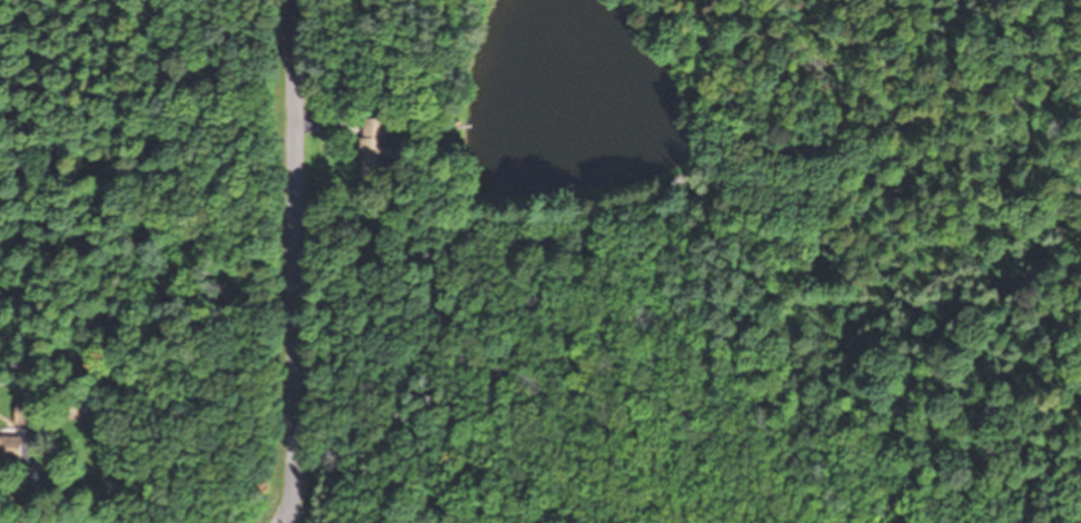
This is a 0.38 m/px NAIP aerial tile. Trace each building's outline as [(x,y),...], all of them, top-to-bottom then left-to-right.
[(358,182),(384,183),(385,159),(392,159),(393,117),(361,116),(358,182)] [(14,424),(40,424),(40,401),(15,401),(14,424)] [(22,436),(1,436),(1,462),(22,462),(22,436)]
